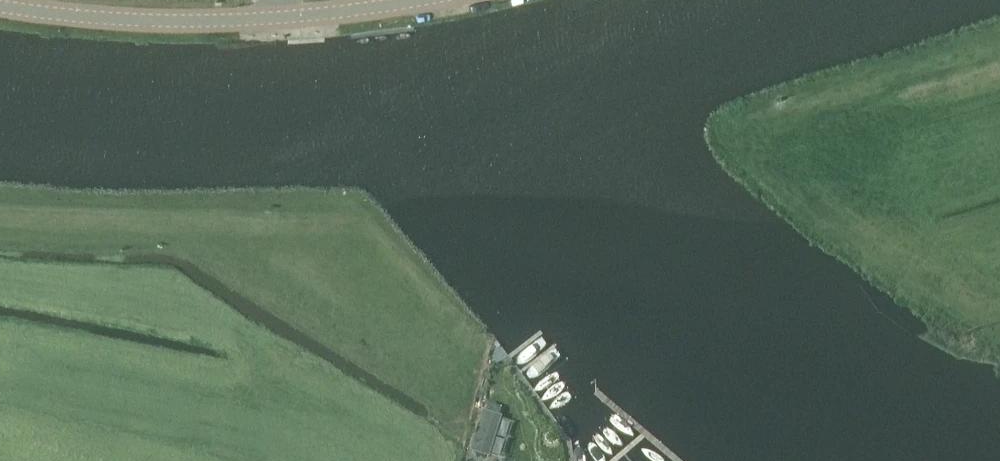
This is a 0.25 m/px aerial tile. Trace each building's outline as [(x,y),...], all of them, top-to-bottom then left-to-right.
[(478,431),(497,437),(503,418),(484,412),(478,431)]
